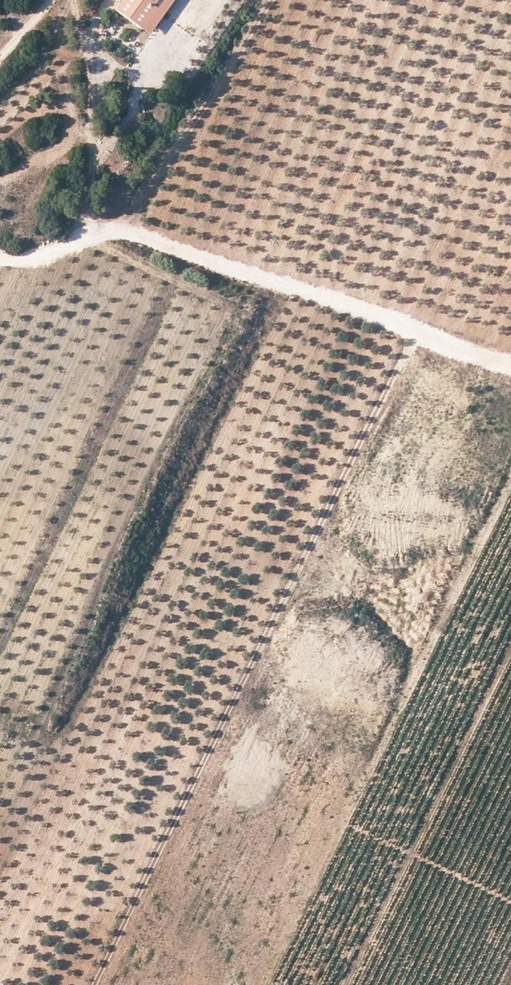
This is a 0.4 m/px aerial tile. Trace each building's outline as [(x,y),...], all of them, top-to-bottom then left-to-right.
[(115,11),(141,30),(163,0),(123,0),(115,11)] [(141,30),(149,36),(175,0),(163,0),(141,30)]
